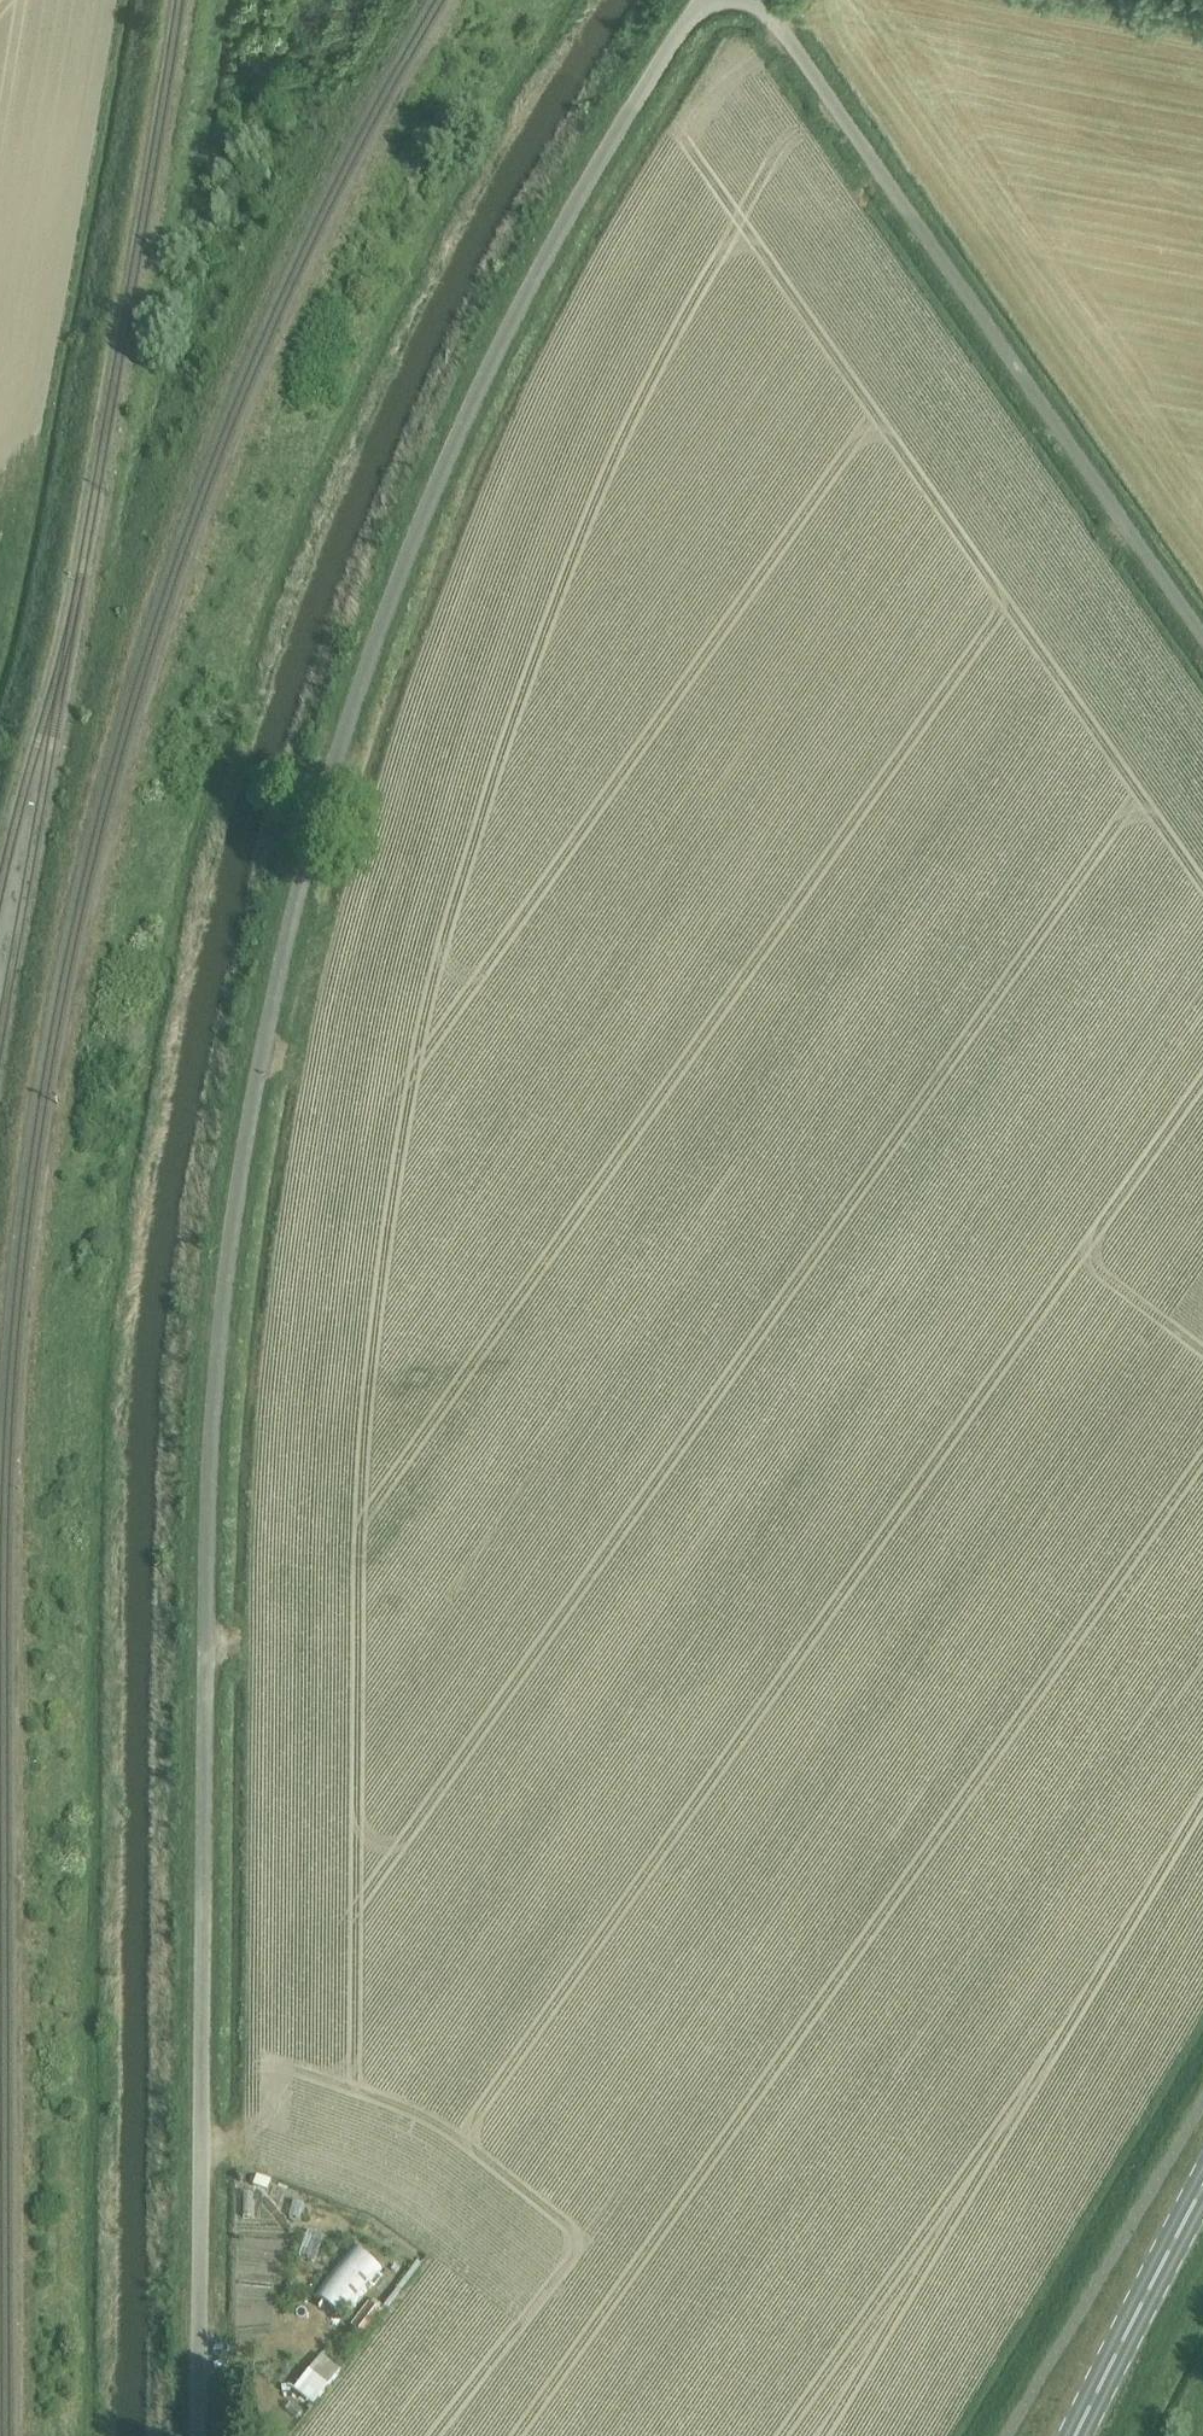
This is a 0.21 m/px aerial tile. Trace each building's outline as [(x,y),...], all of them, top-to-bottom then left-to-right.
[(353,2246),(344,2257),(315,2295),(343,2318),(382,2268),(353,2246)]
